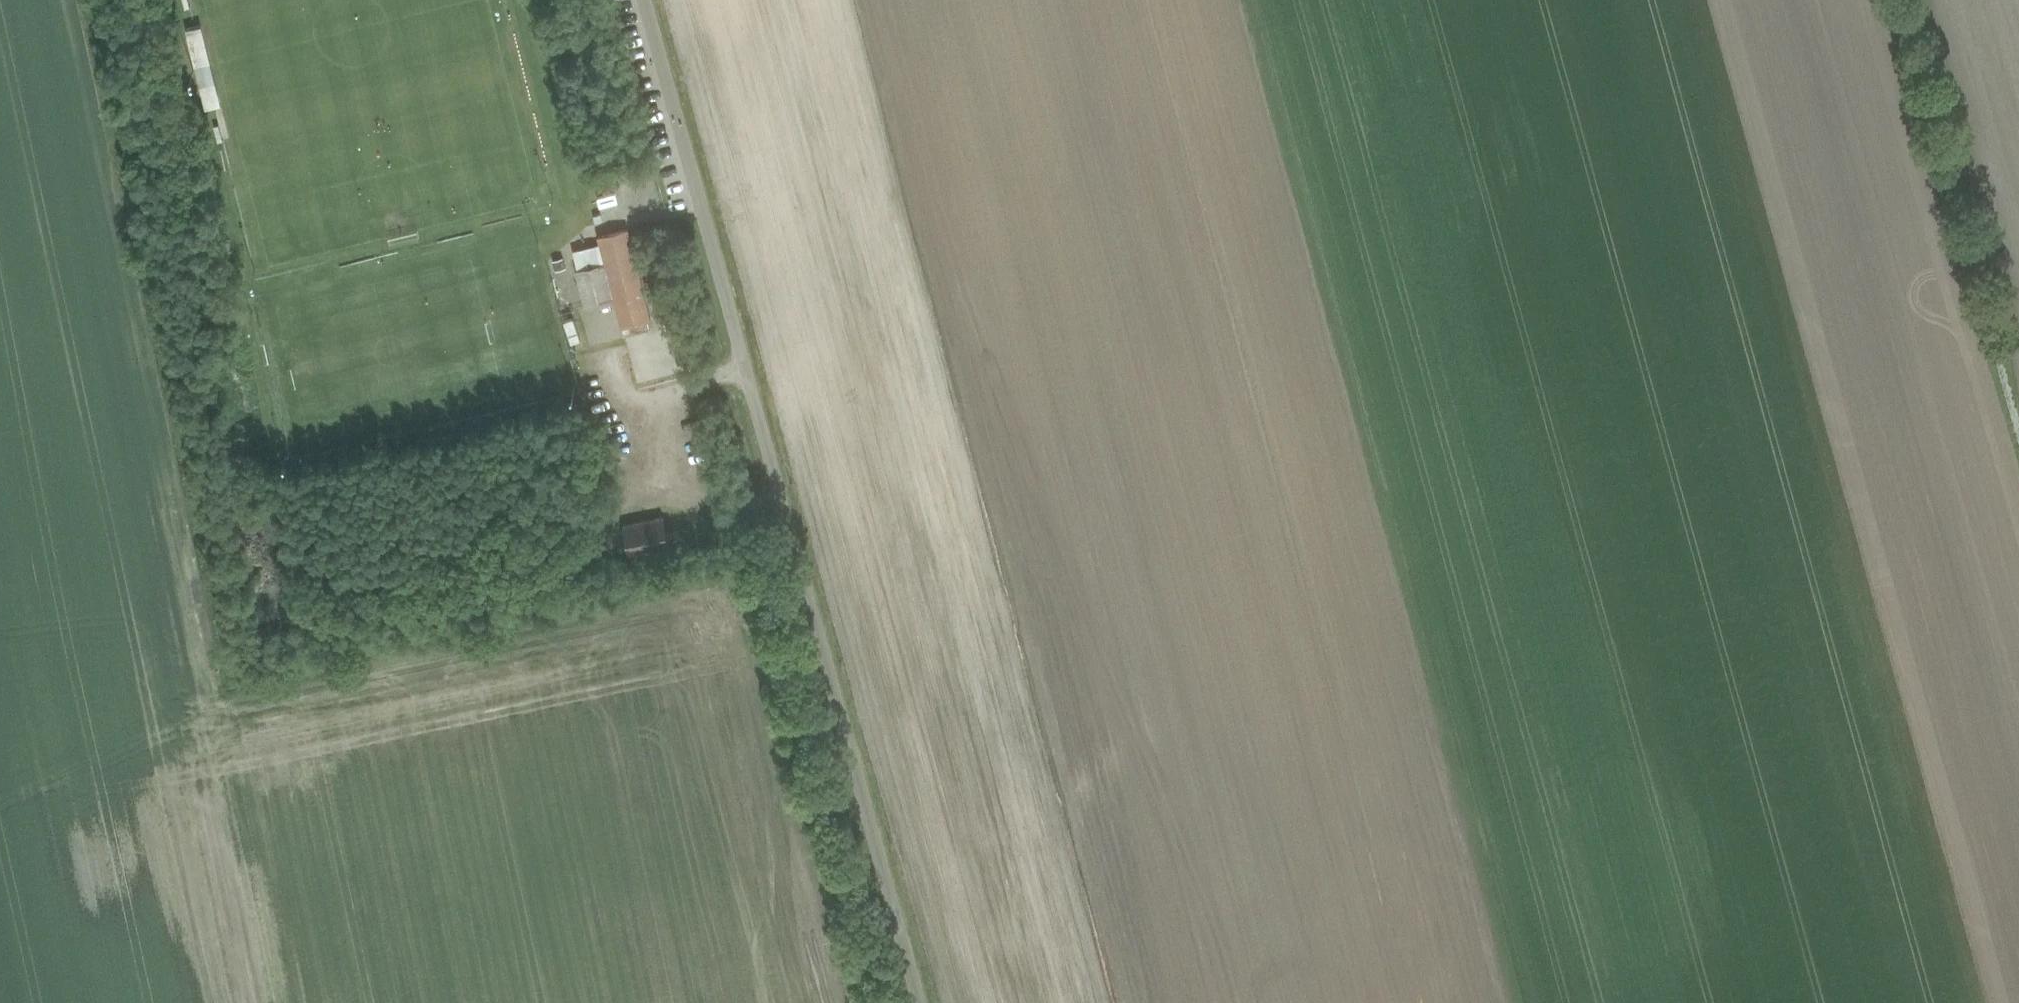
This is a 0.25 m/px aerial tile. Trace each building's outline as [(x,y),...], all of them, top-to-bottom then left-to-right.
[(185,26),(203,107),(221,102),(204,22),(185,26)] [(597,336),(659,319),(633,228),(595,239),(603,265),(579,271),(597,336)] [(670,538),(662,509),(615,522),(623,551),(670,538)]
